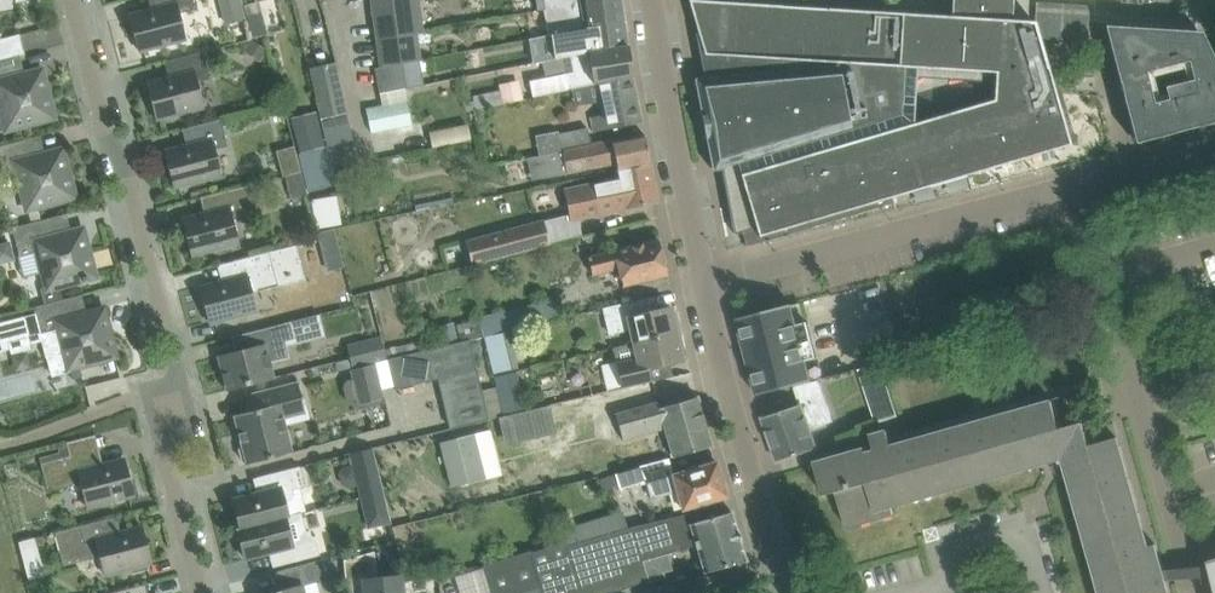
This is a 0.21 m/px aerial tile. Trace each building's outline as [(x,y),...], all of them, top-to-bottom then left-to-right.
[(151,10),(130,15),(139,50),(186,38),(179,13),(198,9),(196,0),(155,0),(157,8),(151,10)] [(377,43),(390,41),(390,38),(415,33),(410,0),(371,0),(377,43)] [(536,0),(538,10),(545,9),(544,6),(543,0),(536,0)] [(544,6),(545,9),(547,20),(549,34),(552,33),(552,34),(567,31),(624,22),(621,0),(543,0),(544,6)] [(705,78),(839,65),(838,62),(899,65),(902,13),(698,0),(689,0),(689,2),(696,27),(698,32),(696,33),(705,78)] [(950,16),(999,19),(1011,19),(1012,0),(951,0),(950,16)] [(1035,20),(1040,38),(1087,41),(1088,24),(1089,5),(1036,1),(1035,20)] [(258,3),(244,7),(253,40),(267,36),(258,3)] [(950,16),(902,13),(899,65),(838,62),(839,65),(705,78),(705,80),(702,80),(701,75),(697,76),(698,81),(693,82),(694,86),(697,86),(702,110),(699,111),(700,115),(702,115),(702,117),(701,117),(704,132),(705,131),(706,133),(704,134),(705,138),(708,138),(713,162),(709,163),(710,168),(715,167),(716,171),(721,170),(720,166),(721,165),(735,236),(743,234),(746,246),(762,241),(760,234),(849,208),(847,201),(867,195),(871,208),(892,202),(892,203),(893,203),(894,202),(892,197),(980,171),(981,171),(981,169),(1069,143),(1034,21),(1011,19),(999,19),(950,16)] [(570,56),(588,53),(627,46),(624,22),(567,31),(552,34),(556,58),(570,56)] [(1197,126),(1214,121),(1214,61),(1201,31),(1105,26),(1127,113),(1135,142),(1175,131),(1173,123),(1187,119),(1189,127),(1197,125),(1197,126)] [(377,43),(380,67),(393,64),(418,59),(415,33),(390,38),(390,41),(377,43)] [(20,34),(0,39),(0,61),(8,58),(20,55),(25,54),(20,34)] [(562,89),(563,92),(593,85),(597,85),(632,76),(627,46),(588,53),(570,56),(573,71),(564,73),(568,88),(562,89)] [(175,76),(169,78),(148,83),(157,118),(203,106),(197,81),(210,78),(203,51),(170,60),(175,76)] [(8,58),(0,61),(0,103),(7,129),(54,117),(41,70),(13,77),(8,58)] [(373,68),(378,94),(422,85),(418,59),(393,64),(380,67),(373,68)] [(334,62),(308,68),(325,146),(351,139),(334,62)] [(632,76),(597,85),(603,113),(590,116),(593,132),(641,122),(632,76)] [(519,82),(501,85),(505,104),(523,100),(519,82)] [(407,99),(366,106),(371,132),(413,124),(407,99)] [(315,112),(294,117),(303,151),(324,146),(315,112)] [(192,144),(186,146),(165,151),(174,186),(221,174),(215,149),(228,146),(221,119),(188,128),(192,144)] [(559,134),(563,151),(591,145),(587,128),(559,134)] [(616,162),(618,172),(650,165),(644,133),(611,140),(611,141),(591,145),(563,151),(549,154),(549,152),(538,155),(542,173),(550,176),(567,172),(567,173),(616,162)] [(46,154),(34,157),(29,138),(0,146),(0,176),(18,171),(27,209),(74,196),(62,149),(46,154)] [(303,154),(309,180),(358,169),(352,143),(303,154)] [(650,165),(618,172),(620,179),(565,191),(571,219),(658,201),(650,165)] [(284,175),(290,199),(307,194),(301,171),(284,175)] [(210,212),(204,214),(183,219),(192,254),(239,242),(232,217),(261,210),(254,183),(206,195),(210,212)] [(55,236),(50,218),(12,227),(20,256),(38,251),(48,288),(82,279),(82,282),(89,280),(89,277),(95,276),(83,229),(55,236)] [(550,243),(543,218),(466,239),(472,264),(550,243)] [(319,233),(325,256),(338,253),(332,230),(319,233)] [(588,257),(592,275),(618,269),(622,287),(644,282),(667,276),(658,239),(588,257)] [(228,280),(222,281),(200,287),(209,322),(256,310),(252,292),(305,279),(296,245),(223,263),(228,280)] [(479,315),(483,335),(564,316),(560,296),(479,315)] [(630,329),(633,343),(681,332),(676,314),(672,315),(670,307),(657,310),(654,296),(603,308),(609,334),(630,329)] [(46,357),(47,357),(47,353),(64,349),(69,368),(116,355),(103,309),(75,316),(70,297),(33,307),(34,313),(0,322),(0,342),(2,349),(0,350),(0,351),(42,341),(46,357)] [(792,304),(738,318),(746,348),(745,348),(749,365),(750,365),(758,395),(794,385),(796,390),(821,381),(820,379),(813,381),(812,379),(807,360),(817,357),(818,357),(809,321),(808,321),(797,324),(792,305),(792,304)] [(231,336),(232,337),(237,336),(241,350),(218,356),(227,389),(273,377),(269,362),(289,357),(285,341),(294,339),(290,322),(231,336)] [(456,324),(442,328),(446,345),(458,342),(460,341),(456,324)] [(681,332),(633,343),(637,357),(616,362),(622,387),(673,376),(669,362),(682,359),(680,351),(685,350),(681,332)] [(460,341),(458,342),(446,345),(390,358),(396,387),(439,377),(451,428),(489,419),(469,339),(460,341)] [(116,362),(103,365),(107,380),(120,377),(116,362)] [(375,362),(350,369),(359,403),(384,397),(375,362)] [(880,364),(862,370),(879,421),(897,414),(880,364)] [(248,411),(233,415),(241,444),(238,448),(241,459),(245,461),(246,464),(293,452),(285,422),(307,416),(297,381),(244,395),(248,411)] [(801,404),(764,417),(779,461),(780,461),(818,448),(812,429),(834,420),(821,381),(796,390),(801,404)] [(664,428),(672,457),(688,452),(712,446),(697,396),(659,408),(656,398),(614,410),(623,440),(664,428)] [(1166,580),(1163,569),(1156,544),(1149,546),(1119,438),(1115,422),(1087,430),(1084,422),(1075,424),(1068,396),(1052,401),(1058,421),(1051,423),(1048,414),(1027,420),(1026,417),(1012,421),(1013,423),(993,429),(993,427),(979,431),(979,433),(960,438),(959,436),(945,440),(946,442),(926,448),(925,446),(900,453),(900,455),(879,461),(883,477),(869,481),(867,474),(873,472),(866,448),(816,462),(816,463),(820,462),(824,473),(819,475),(825,495),(842,490),(845,501),(841,502),(848,526),(849,526),(848,522),(861,518),(862,522),(895,513),(892,502),(911,497),(910,492),(923,489),(924,493),(925,492),(924,488),(937,485),(939,489),(959,483),(958,479),(971,475),(972,479),(993,474),(991,469),(1004,466),(1006,470),(1026,464),(1025,460),(1038,456),(1039,460),(1059,455),(1059,457),(1053,468),(1061,472),(1067,461),(1069,461),(1074,480),(1079,479),(1082,492),(1078,493),(1084,514),(1088,513),(1092,526),(1087,527),(1093,545),(1097,544),(1102,563),(1098,564),(1099,566),(1103,565),(1105,574),(1101,575),(1106,592),(1168,592),(1170,592),(1166,580)] [(566,416),(529,426),(533,444),(570,434),(566,416)] [(872,435),(876,452),(893,447),(888,430),(872,435)] [(351,453),(354,469),(361,498),(377,494),(379,505),(386,504),(373,447),(351,453)] [(92,450),(83,452),(70,455),(41,463),(45,478),(60,487),(72,483),(81,488),(82,488),(87,506),(134,494),(125,459),(96,466),(92,450)] [(669,458),(636,467),(614,473),(619,488),(641,482),(641,485),(647,483),(651,499),(677,491),(682,509),(703,503),(726,496),(726,494),(728,491),(725,484),(722,482),(716,461),(693,468),(673,474),(669,458)] [(238,528),(238,530),(283,518),(283,517),(286,516),(282,501),(290,499),(293,494),(292,489),(304,487),(300,466),(260,476),(263,490),(233,498),(241,527),(238,528)] [(567,541),(531,552),(530,550),(483,565),(490,588),(491,592),(534,592),(541,591),(542,592),(598,592),(605,589),(620,584),(646,580),(647,583),(649,583),(642,561),(696,545),(704,573),(746,560),(731,511),(721,514),(720,512),(718,513),(718,515),(690,523),(687,514),(631,526),(568,546),(567,541)] [(142,526),(122,532),(115,533),(111,517),(55,532),(63,566),(100,556),(105,574),(131,567),(133,573),(149,568),(147,563),(151,562),(142,526)] [(283,518),(238,530),(246,559),(276,551),(280,565),(320,555),(316,537),(312,535),(300,537),(299,532),(294,529),(286,531),(283,518)] [(35,537),(19,541),(22,554),(25,567),(42,563),(38,550),(35,537)] [(347,592),(401,592),(399,575),(378,578),(376,549),(344,558),(347,592)] [(1209,561),(1210,565),(1163,569),(1166,580),(1203,576),(1207,592),(1214,592),(1214,560),(1209,561)] [(302,585),(320,580),(315,561),(277,571),(281,589),(266,592),(304,592),(302,585)]
